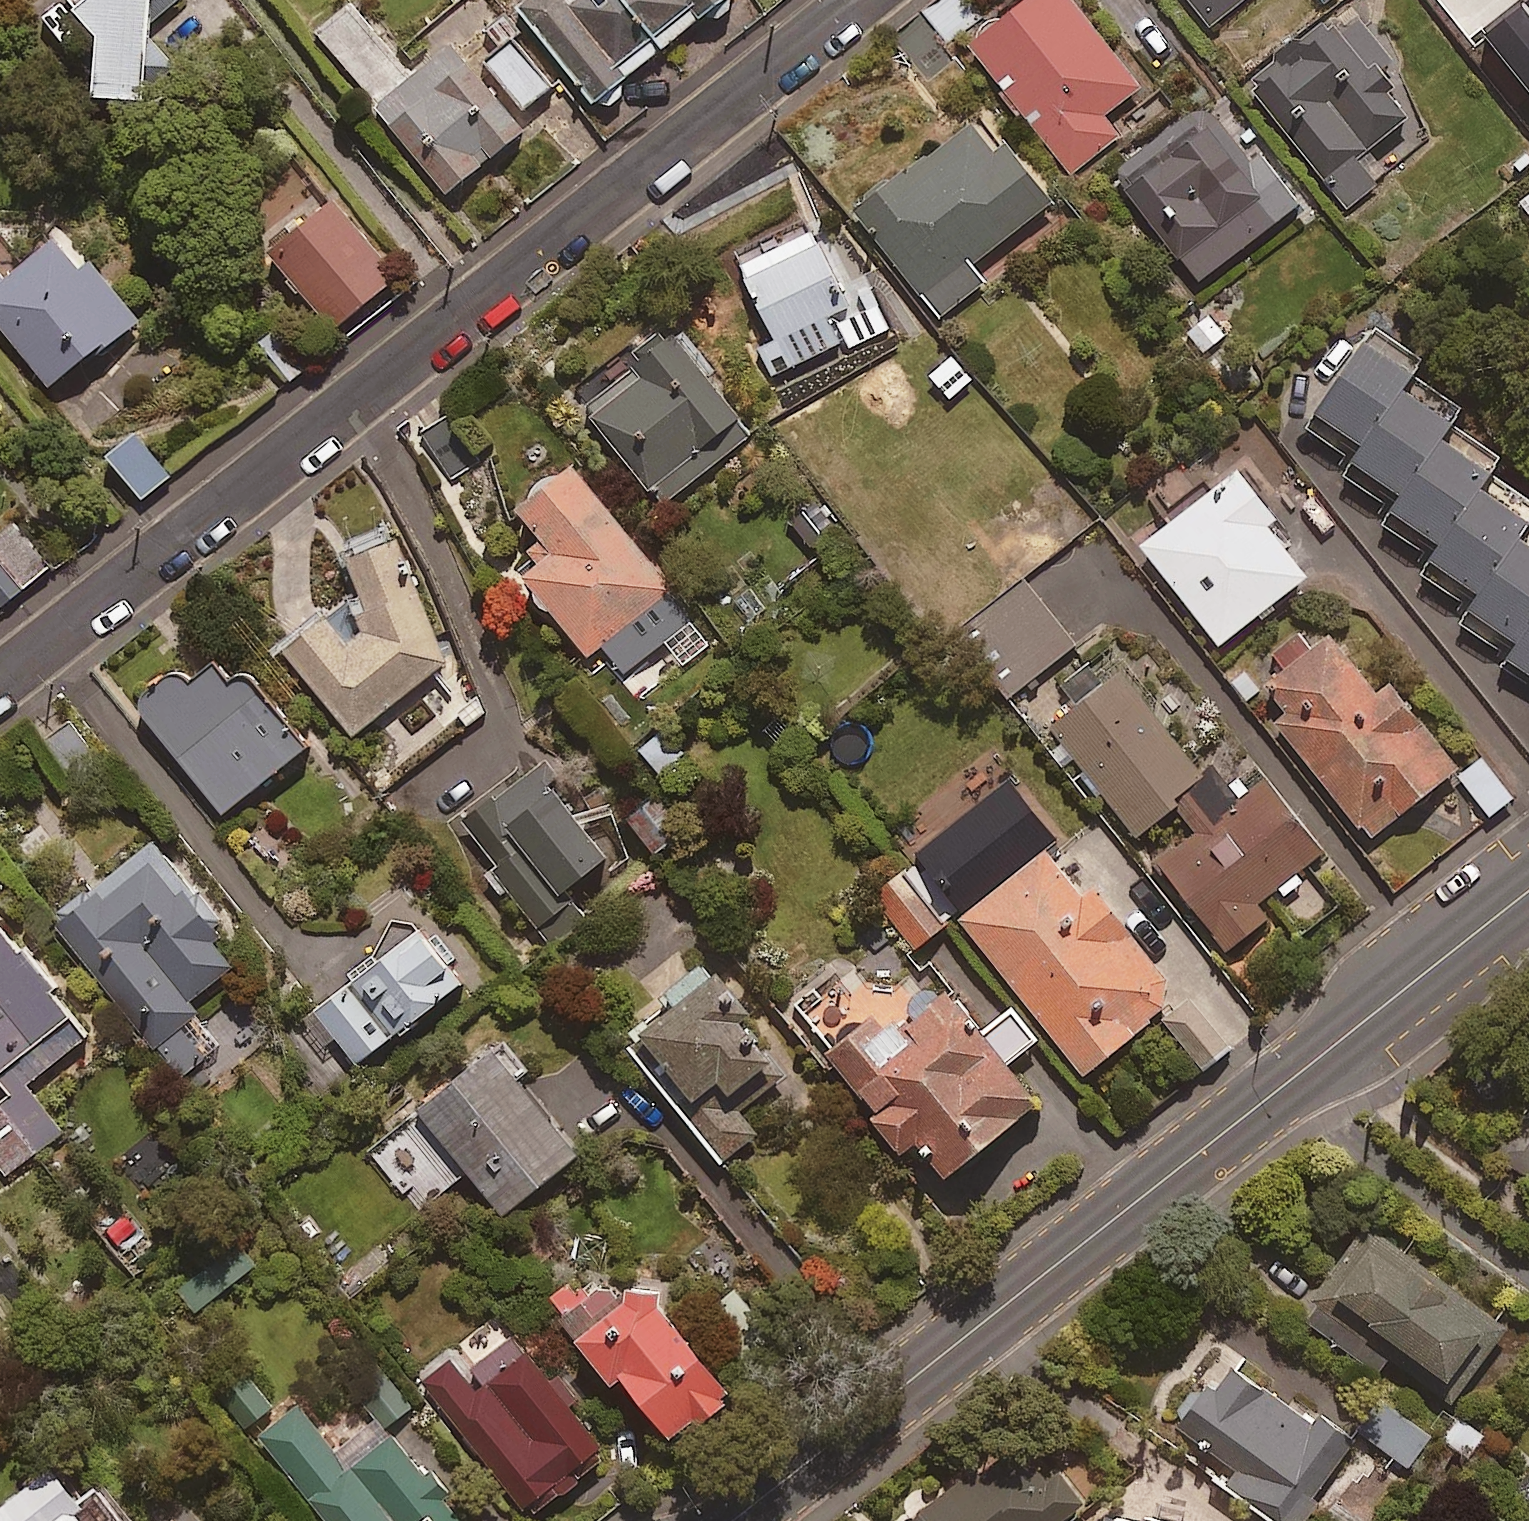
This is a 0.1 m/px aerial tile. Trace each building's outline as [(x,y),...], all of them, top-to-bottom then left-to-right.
[(111,7),(89,26),(108,48),(103,109),(151,113),(160,0),(112,0),(111,7)] [(613,111),(630,98),(625,92),(634,85),(631,80),(736,1),(735,0),(534,0),(523,8),(600,111),(608,104),(613,111)] [(1072,0),(1053,0),(980,58),(1072,175),(1122,136),(1108,119),(1144,91),(1072,0)] [(1209,21),(1236,0),(1193,0),(1209,21)] [(1279,59),(1284,66),(1258,87),(1352,207),(1391,176),(1372,152),(1414,119),(1380,75),(1393,64),(1362,24),(1348,35),(1334,16),(1279,59)] [(554,92),(516,49),(492,70),(530,114),(554,92)] [(529,137),(457,51),(379,116),(451,202),(529,137)] [(1125,181),(1139,199),(1134,204),(1183,269),(1189,265),(1203,283),(1303,208),(1265,158),(1253,167),(1213,114),(1125,181)] [(1001,164),(977,132),(903,188),(897,180),(867,203),(873,211),(863,218),(941,320),(986,286),(976,273),(1058,210),(1015,153),(1001,164)] [(400,285),(339,212),(278,262),(340,336),(400,285)] [(853,311),(807,223),(735,260),(775,337),(759,345),(775,376),(843,340),(833,321),(853,311)] [(141,332),(95,269),(85,276),(65,249),(10,289),(0,275),(0,323),(53,396),(141,332)] [(754,436),(673,335),(637,364),(645,374),(590,419),(663,510),(754,436)] [(1363,471),(1416,402),(1424,391),(1379,356),(1318,436),(1363,471)] [(1410,507),(1452,452),(1463,438),(1416,402),(1363,471),(1410,507)] [(451,418),(425,434),(453,479),(479,463),(451,418)] [(175,481),(143,443),(115,467),(147,505),(175,481)] [(1454,454),(1452,452),(1410,507),(1399,521),(1448,559),(1492,501),(1501,490),(1454,454)] [(586,474),(569,485),(560,481),(547,484),(539,494),(540,508),(521,522),(536,544),(531,560),(539,572),(529,583),(588,663),(607,649),(626,675),(666,645),(683,667),(713,645),(586,474)] [(1280,526),(1242,476),(1146,550),(1224,651),(1312,584),(1273,532),(1280,526)] [(1528,550),(1528,529),(1492,501),(1448,559),(1429,583),(1476,619),(1528,550)] [(18,529),(0,544),(0,559),(27,592),(52,571),(18,529)] [(354,559),(371,613),(359,622),(370,635),(351,649),(332,625),(290,656),(354,740),(449,667),(400,541),(354,559)] [(1468,629),(1518,668),(1528,653),(1528,550),(1476,619),(1468,629)] [(1077,650),(1028,586),(970,631),(1020,695),(1077,650)] [(1291,715),(1279,724),(1377,846),(1464,777),(1400,698),(1388,707),(1336,641),(1319,655),(1303,634),(1270,660),(1285,679),(1271,691),(1291,715)] [(1518,668),(1528,676),(1528,653),(1518,668)] [(260,683),(213,673),(191,689),(185,680),(143,711),(224,822),(314,757),(260,683)] [(459,673),(395,722),(427,764),(491,715),(459,673)] [(1055,733),(1140,844),(1184,810),(1178,803),(1207,781),(1128,678),(1055,733)] [(104,766),(71,723),(47,742),(80,784),(104,766)] [(1038,822),(983,755),(893,828),(949,896),(1038,822)] [(1517,802),(1485,762),(1462,780),(1494,820),(1517,802)] [(497,876),(542,940),(578,915),(567,899),(610,869),(542,772),(467,824),(501,873),(497,876)] [(1194,794),(1217,825),(1163,866),(1231,957),(1271,927),(1258,909),(1279,893),(1286,903),(1307,887),(1300,877),(1322,861),(1268,787),(1255,797),(1242,779),(1232,787),(1222,773),(1194,794)] [(690,838),(662,801),(633,823),(661,860),(690,838)] [(238,974),(218,948),(226,941),(222,935),(233,927),(207,893),(195,902),(155,849),(56,924),(176,1084),(219,1051),(189,1011),(238,974)] [(965,926),(1090,1080),(1118,1070),(1140,1039),(1183,1004),(1099,900),(1090,907),(1050,857),(965,926)] [(947,933),(905,883),(879,905),(921,955),(947,933)] [(10,1095),(0,1103),(0,1139),(2,1142),(0,1143),(0,1167),(9,1179),(65,1134),(29,1088),(89,1041),(0,928),(0,1082),(10,1095)] [(364,1074),(472,999),(452,970),(457,967),(439,940),(325,1019),(364,1074)] [(737,1109),(780,1076),(732,1015),(744,1005),(717,972),(628,1042),(726,1166),(761,1139),(737,1109)] [(1012,1146),(1046,1120),(1012,1075),(1045,1051),(1016,1012),(983,1036),(959,1004),(897,1050),(881,1029),(836,1063),(911,1163),(927,1151),(947,1177),(951,1173),(966,1193),(1018,1154),(1012,1146)] [(497,1199),(573,1136),(517,1068),(527,1059),(500,1026),(413,1097),(497,1199)] [(464,1167),(411,1102),(364,1141),(416,1206),(464,1167)] [(1497,1148),(1528,1174),(1528,1108),(1497,1148)] [(1507,1316),(1367,1217),(1301,1311),(1376,1364),(1386,1350),(1451,1396),(1507,1316)] [(254,1261),(235,1238),(177,1286),(195,1309),(254,1261)] [(729,1375),(633,1249),(582,1288),(570,1273),(549,1290),(607,1365),(619,1356),(669,1421),(729,1375)] [(421,1375),(521,1500),(539,1487),(547,1496),(580,1470),(571,1458),(599,1435),(511,1325),(467,1359),(479,1374),(472,1380),(450,1352),(421,1375)] [(1357,1407),(1248,1325),(1176,1421),(1234,1465),(1228,1474),(1291,1520),(1299,1520),(1318,1497),(1311,1492),(1356,1432),(1402,1467),(1434,1425),(1377,1382),(1357,1407)] [(337,1439),(303,1394),(258,1429),(327,1520),(458,1520),(439,1495),(450,1487),(425,1455),(415,1463),(383,1422),(411,1400),(380,1359),(351,1381),(374,1412),(337,1439)] [(274,1402),(248,1376),(225,1399),(251,1425),(274,1402)] [(1491,1432),(1461,1412),(1442,1441),(1472,1461),(1491,1432)] [(1081,1495),(1022,1428),(1012,1432),(977,1452),(939,1483),(907,1520),(1049,1520),(1081,1495)] [(93,1475),(75,1490),(49,1458),(0,1497),(0,1520),(129,1520),(93,1475)]
